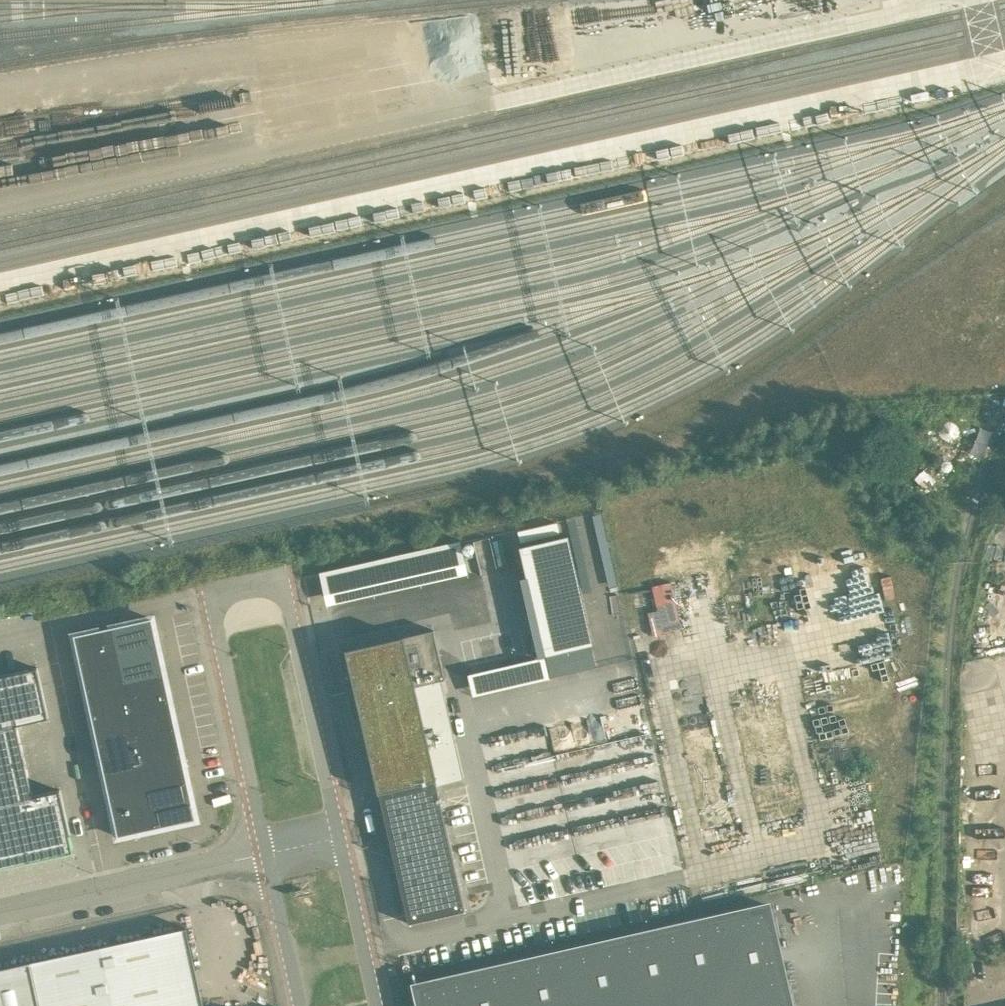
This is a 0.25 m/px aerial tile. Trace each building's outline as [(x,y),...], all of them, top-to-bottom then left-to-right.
[(516,532),(519,544),(557,535),(554,523),(516,532)] [(521,579),(538,656),(592,644),(568,537),(521,547),(528,578),(521,579)] [(456,542),(312,566),(318,601),(462,577),(456,542)] [(653,633),(676,630),(670,580),(647,583),(653,633)] [(152,618),(113,627),(119,655),(158,647),(152,618)] [(74,635),(80,664),(119,655),(113,627),(74,635)] [(339,652),(354,719),(361,717),(378,794),(379,793),(408,923),(465,911),(414,686),(445,679),(434,630),(339,652)] [(158,647),(119,655),(125,684),(165,676),(158,647)] [(80,664),(86,693),(125,684),(119,655),(80,664)] [(0,675),(0,867),(68,852),(54,790),(27,796),(11,726),(43,719),(32,668),(0,675)] [(165,676),(125,684),(132,713),(171,704),(165,676)] [(86,693),(93,721),(132,713),(125,684),(86,693)] [(171,704),(132,713),(138,742),(177,733),(171,704)] [(93,721),(99,750),(138,742),(132,713),(93,721)] [(177,733),(138,742),(144,770),(183,762),(177,733)] [(99,750),(105,779),(144,770),(138,742),(99,750)] [(183,762),(144,770),(151,799),(190,790),(183,762)] [(105,779),(112,807),(151,799),(144,770),(105,779)] [(190,790),(151,799),(157,828),(196,819),(190,790)] [(151,799),(112,807),(118,836),(157,828),(151,799)] [(416,985),(420,1005),(791,1005),(767,905),(416,985)] [(186,928),(0,968),(0,1005),(203,1005),(186,928)]
